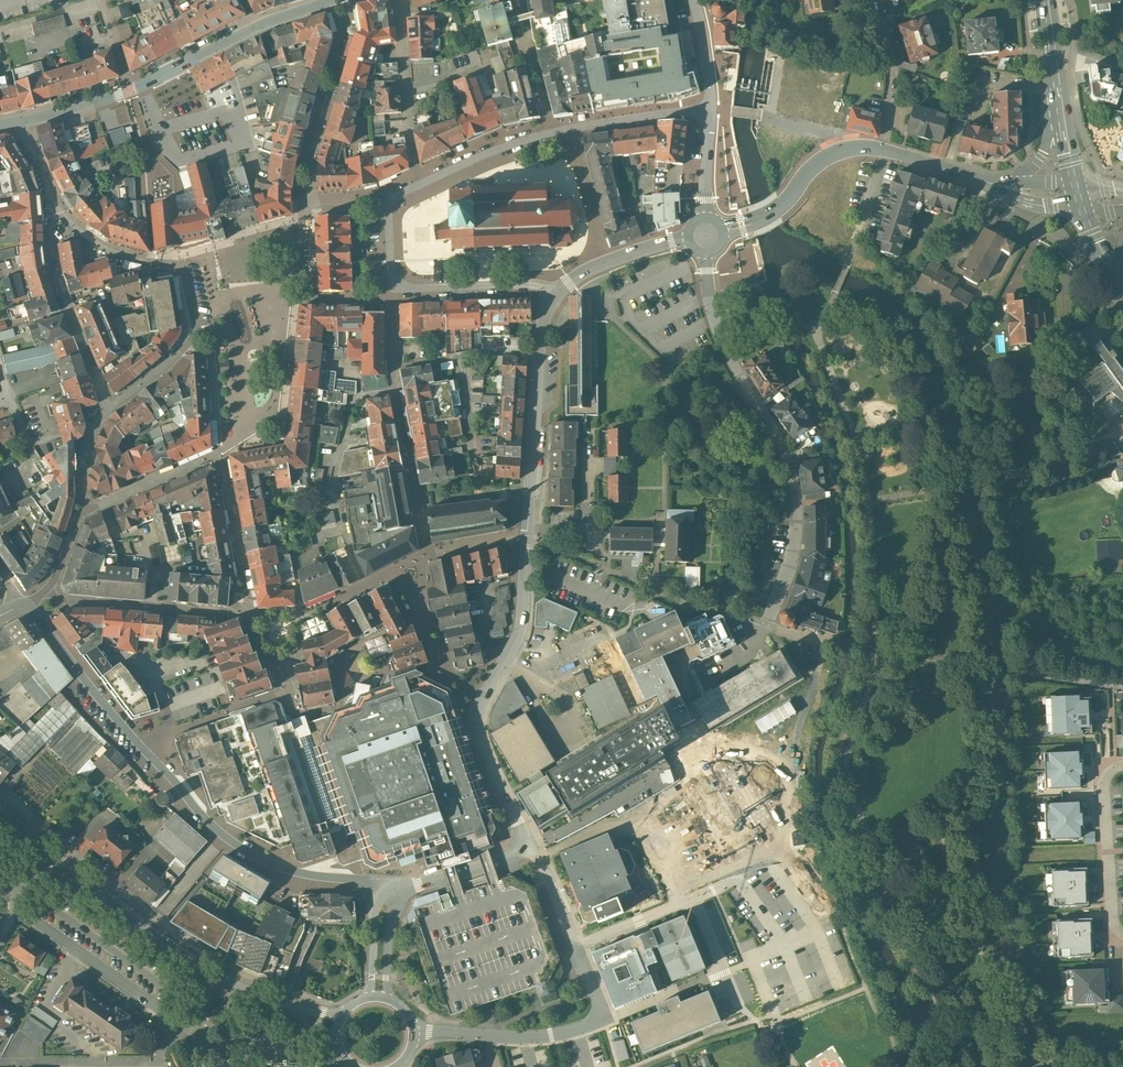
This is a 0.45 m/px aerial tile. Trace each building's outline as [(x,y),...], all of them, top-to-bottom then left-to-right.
[(200,8),(212,32),(245,15),(237,0),(212,0),(213,2),(200,8)] [(254,14),(275,5),(272,0),(248,0),(254,14)] [(363,33),(379,30),(375,0),(370,0),(368,0),(369,3),(358,5),(363,33)] [(379,30),(395,28),(392,0),(375,0),(379,30)] [(490,8),(509,3),(508,0),(488,0),(490,8)] [(529,12),(552,7),(551,0),(527,0),(529,12)] [(610,37),(666,28),(669,27),(664,0),(604,0),(610,37)] [(810,2),(811,11),(832,8),(831,0),(810,0),(810,2)] [(1091,5),(1096,5),(1096,12),(1109,11),(1108,4),(1119,3),(1118,0),(1090,0),(1091,5)] [(131,1),(125,3),(118,5),(122,20),(135,16),(132,5),(131,1)] [(488,46),(496,44),(508,41),(513,40),(505,13),(511,11),(509,3),(490,8),(478,12),(488,46)] [(135,16),(144,35),(146,39),(169,27),(163,12),(159,4),(135,16)] [(713,5),(711,8),(710,12),(711,16),(713,19),(718,20),(722,18),(725,15),(725,11),(724,7),(720,5),(716,4),(713,5)] [(194,11),(184,16),(194,40),(212,32),(200,8),(198,5),(192,8),(194,11)] [(564,5),(552,7),(529,12),(533,34),(537,52),(557,46),(572,42),(570,36),(564,5)] [(441,10),(437,10),(437,18),(452,15),(449,7),(441,10)] [(727,23),(735,23),(742,23),(742,14),(743,14),(744,7),(728,9),(727,23)] [(171,9),(163,12),(169,27),(175,23),(174,20),(176,19),(171,9)] [(325,14),(293,24),(294,25),(298,43),(310,40),(310,41),(305,59),(308,60),(305,69),(305,70),(320,75),(331,34),(330,33),(331,33),(325,14)] [(63,15),(31,24),(34,35),(66,27),(63,15)] [(175,23),(169,27),(179,48),(194,40),(184,16),(183,15),(176,19),(174,20),(175,23)] [(434,17),(408,19),(409,40),(431,39),(431,30),(435,30),(434,17)] [(926,18),(899,28),(910,64),(918,61),(920,68),(932,64),(930,57),(938,54),(932,36),(926,18)] [(996,19),(965,22),(967,49),(963,49),(964,57),(977,56),(977,60),(990,59),(989,54),(999,53),(998,42),(997,29),(996,19)] [(727,23),(713,23),(714,45),(735,45),(735,23),(727,23)] [(298,43),(294,25),(274,31),(271,35),(276,50),(289,46),(298,43)] [(169,27),(146,39),(157,59),(179,48),(169,27)] [(356,34),(349,57),(371,64),(374,64),(380,45),(396,42),(395,28),(379,30),(363,33),(356,34)] [(610,37),(602,38),(606,59),(585,64),(594,112),(629,106),(628,104),(634,103),(634,107),(669,100),(670,102),(700,93),(694,74),(688,75),(682,35),(668,37),(666,28),(610,37)] [(454,32),(446,35),(448,44),(457,41),(454,32)] [(601,34),(572,42),(557,46),(559,57),(558,57),(561,70),(564,82),(565,86),(587,81),(584,63),(605,59),(601,34)] [(144,35),(123,47),(131,72),(157,59),(146,39),(144,35)] [(225,54),(225,55),(236,76),(255,67),(267,60),(260,37),(225,54)] [(431,39),(409,40),(410,59),(432,58),(431,39)] [(496,44),(498,50),(509,46),(508,41),(496,44)] [(293,62),(292,62),(294,67),(304,64),(298,43),(289,46),(293,62)] [(289,46),(276,50),(281,66),(292,62),(293,62),(289,46)] [(498,50),(500,56),(511,53),(510,46),(509,46),(498,50)] [(557,46),(537,52),(543,74),(561,70),(558,57),(559,57),(557,46)] [(465,52),(455,56),(460,67),(480,61),(476,49),(465,52)] [(723,49),(723,69),(741,69),(741,50),(723,49)] [(96,60),(78,66),(85,88),(119,77),(111,50),(95,55),(96,60)] [(500,56),(502,62),(514,59),(512,52),(511,53),(500,56)] [(214,60),(191,72),(202,93),(231,78),(236,76),(225,55),(221,57),(215,60),(214,60)] [(349,57),(342,83),(363,89),(371,91),(370,89),(370,82),(366,81),(368,74),(398,73),(397,63),(374,64),(371,64),(349,57)] [(502,62),(506,73),(518,70),(515,58),(514,59),(502,62)] [(270,70),(267,60),(255,67),(257,71),(261,69),(264,73),(270,70)] [(774,112),(843,127),(848,104),(811,96),(819,63),(806,60),(800,88),(780,84),(774,112)] [(11,70),(13,83),(24,80),(23,76),(37,72),(38,76),(43,75),(41,68),(36,69),(35,64),(11,70)] [(85,88),(78,66),(43,75),(48,97),(85,88)] [(518,70),(506,73),(519,121),(532,117),(536,118),(539,117),(526,68),(518,70)] [(280,88),(283,88),(287,87),(283,69),(271,72),(277,89),(280,88)] [(305,70),(305,69),(298,71),(296,81),(293,80),(290,90),(315,97),(320,75),(305,70)] [(745,92),(747,69),(739,69),(739,74),(733,73),(732,80),(733,80),(732,92),(746,93),(745,101),(759,103),(760,93),(745,92)] [(1089,72),(1090,100),(1111,100),(1111,84),(1122,88),(1122,75),(1109,70),(1089,72)] [(48,97),(43,75),(38,76),(37,72),(23,76),(24,80),(13,83),(14,88),(19,109),(49,102),(48,97)] [(565,86),(564,82),(558,84),(555,72),(543,75),(555,116),(573,114),(565,86)] [(497,89),(490,91),(502,126),(519,121),(506,73),(495,75),(498,86),(500,87),(499,90),(497,89)] [(484,74),(465,79),(483,132),(502,126),(490,91),(484,74)] [(9,89),(6,76),(0,77),(0,91),(9,89)] [(465,115),(458,119),(466,140),(483,132),(465,79),(454,83),(461,102),(465,115)] [(370,81),(370,82),(370,89),(376,89),(376,88),(384,88),(384,81),(370,81)] [(587,81),(565,86),(573,114),(586,112),(587,113),(593,112),(587,81)] [(993,132),(992,93),(991,82),(973,82),(974,94),(961,95),(956,117),(966,120),(964,125),(993,132)] [(342,83),(335,105),(357,111),(363,89),(342,83)] [(444,86),(428,91),(432,101),(449,95),(447,87),(444,86)] [(399,87),(384,88),(376,88),(376,89),(377,100),(374,101),(375,113),(384,113),(401,112),(399,87)] [(14,88),(9,89),(0,91),(0,113),(19,109),(14,88)] [(277,89),(254,95),(261,125),(269,124),(280,88),(277,89)] [(283,88),(280,88),(269,124),(280,122),(290,90),(283,88)] [(315,97),(290,90),(280,122),(281,123),(305,130),(315,97)] [(1020,92),(992,93),(993,132),(964,125),(957,153),(985,160),(986,154),(1003,159),(1016,148),(1016,130),(1021,130),(1020,92)] [(416,102),(421,116),(426,114),(426,115),(430,113),(429,100),(416,102)] [(453,104),(458,119),(465,115),(461,102),(453,104)] [(335,105),(326,137),(338,140),(350,144),(355,127),(353,126),(357,111),(335,105)] [(928,111),(915,107),(912,118),(908,117),(906,125),(909,126),(908,132),(918,135),(918,137),(929,140),(930,138),(940,140),(947,116),(936,113),(936,110),(928,108),(928,111)] [(857,110),(849,108),(847,117),(850,118),(847,131),(877,138),(880,117),(867,113),(867,112),(857,109),(857,110)] [(384,113),(375,113),(370,114),(371,122),(384,121),(384,113)] [(415,118),(417,124),(428,120),(426,115),(426,114),(421,116),(415,118)] [(417,124),(413,125),(414,133),(420,163),(450,150),(449,148),(466,140),(458,119),(431,127),(428,120),(417,124)] [(384,121),(371,122),(372,135),(385,135),(384,121)] [(43,152),(66,145),(62,128),(60,122),(36,128),(43,152)] [(305,130),(281,123),(278,135),(275,134),(274,135),(266,133),(262,150),(272,154),(295,161),(305,130)] [(131,124),(110,130),(114,144),(135,138),(131,124)] [(62,128),(66,145),(90,138),(86,126),(67,131),(62,128)] [(656,127),(641,128),(642,152),(656,150),(656,127)] [(685,127),(656,127),(656,150),(657,162),(668,162),(683,163),(685,127)] [(641,128),(612,131),(615,156),(642,152),(641,128)] [(612,131),(583,135),(586,162),(602,216),(616,213),(622,211),(608,164),(612,164),(610,157),(615,156),(612,131)] [(393,146),(373,149),(374,157),(377,182),(408,168),(404,135),(393,136),(393,146)] [(0,137),(0,154),(3,159),(4,161),(20,151),(11,137),(5,136),(0,137)] [(318,161),(319,167),(332,166),(332,161),(338,140),(326,137),(318,161)] [(96,142),(96,144),(97,144),(101,152),(108,149),(103,139),(96,142)] [(359,151),(362,151),(373,149),(373,142),(358,143),(359,151)] [(96,144),(84,149),(87,158),(101,152),(97,144),(96,144)] [(43,152),(51,173),(71,164),(74,163),(70,155),(66,145),(43,152)] [(74,163),(77,162),(87,158),(84,149),(70,155),(74,163)] [(362,151),(362,159),(374,157),(373,149),(362,151)] [(4,161),(3,159),(1,161),(6,169),(11,169),(11,172),(30,169),(20,151),(4,161)] [(239,153),(224,157),(229,176),(230,175),(233,185),(234,189),(236,188),(238,187),(242,200),(252,197),(249,185),(248,185),(239,153)] [(295,161),(272,154),(269,183),(259,181),(258,183),(271,185),(291,187),(295,161)] [(346,160),(346,166),(349,189),(349,191),(377,183),(377,182),(374,157),(362,159),(346,160)] [(218,160),(211,162),(215,176),(223,174),(218,160)] [(74,163),(71,164),(75,171),(81,168),(77,162),(74,163)] [(668,162),(657,162),(654,162),(654,170),(668,170),(668,162)] [(200,239),(224,233),(215,204),(217,204),(206,163),(186,168),(187,169),(182,170),(180,174),(181,179),(180,182),(182,193),(185,195),(188,194),(189,199),(188,202),(189,205),(189,209),(194,211),(196,210),(198,215),(194,216),(192,220),(196,237),(198,239),(200,238),(200,239)] [(71,164),(51,173),(62,194),(80,182),(75,171),(71,164)] [(319,167),(316,167),(318,190),(349,189),(346,166),(332,166),(319,167)] [(6,169),(0,170),(0,195),(11,193),(13,203),(38,198),(30,169),(11,172),(11,169),(6,169)] [(927,181),(897,171),(875,240),(881,242),(880,247),(886,249),(884,253),(898,257),(916,202),(952,214),(957,200),(961,202),(965,189),(929,177),(927,181)] [(124,188),(125,196),(136,195),(135,177),(123,178),(124,188)] [(62,194),(72,209),(93,192),(85,179),(80,182),(62,194)] [(257,189),(259,195),(270,193),(271,185),(258,183),(257,189)] [(450,192),(451,224),(452,238),(452,242),(452,248),(450,251),(452,252),(454,250),(463,250),(463,253),(465,252),(465,250),(474,249),(474,253),(477,253),(477,249),(493,249),(493,252),(495,252),(495,248),(510,248),(510,252),(513,252),(513,248),(528,247),(528,251),(530,251),(530,247),(547,246),(551,249),(552,247),(561,247),(567,247),(567,243),(573,243),(576,234),(572,228),(578,221),(582,222),(582,220),(579,219),(579,210),(582,209),(581,207),(578,208),(571,203),(573,199),(571,198),(570,202),(562,202),(562,199),(559,199),(560,202),(551,202),(551,188),(546,188),(549,185),(547,183),(544,186),(527,187),(527,183),(525,183),(525,187),(510,187),(510,183),(507,183),(508,188),(493,188),(493,185),(490,185),(490,189),(474,189),(474,185),(472,185),(472,189),(463,190),(463,186),(461,186),(461,190),(452,190),(449,188),(448,189),(450,192)] [(226,186),(231,200),(239,198),(236,188),(234,189),(233,185),(226,186)] [(259,195),(252,197),(259,223),(291,214),(291,187),(271,185),(270,193),(259,195)] [(231,200),(232,203),(242,200),(238,187),(236,188),(239,198),(231,200)] [(125,196),(124,188),(117,188),(118,200),(125,201),(125,196)] [(110,205),(110,199),(111,192),(108,192),(108,195),(104,198),(97,189),(93,192),(72,209),(87,226),(110,205)] [(679,195),(642,197),(643,204),(653,204),(654,223),(655,223),(658,232),(674,227),(674,214),(681,213),(679,195)] [(242,200),(232,203),(240,228),(259,223),(252,197),(242,200)] [(38,198),(13,203),(0,205),(0,224),(4,223),(5,223),(19,223),(27,222),(40,222),(38,198)] [(110,199),(110,205),(123,213),(126,209),(125,202),(125,201),(118,200),(110,199)] [(231,200),(217,204),(215,204),(224,233),(240,228),(232,203),(231,200)] [(980,203),(977,200),(971,205),(974,209),(980,203)] [(175,203),(179,243),(187,242),(187,240),(190,240),(193,238),(187,222),(183,220),(182,215),(184,210),(183,206),(183,203),(179,201),(175,202),(175,203)] [(126,209),(123,213),(124,214),(122,217),(143,223),(141,202),(137,202),(136,202),(125,202),(126,209)] [(175,203),(151,205),(156,252),(179,250),(179,243),(175,203)] [(107,240),(122,217),(124,214),(123,213),(110,205),(87,226),(107,240)] [(189,205),(183,206),(184,210),(182,215),(183,220),(187,222),(193,238),(196,237),(192,220),(194,216),(198,215),(196,210),(194,211),(189,209),(189,205)] [(616,213),(602,216),(607,237),(605,238),(610,248),(641,236),(634,217),(618,222),(616,213)] [(314,217),(312,220),(312,230),(316,233),(317,246),(349,245),(351,245),(350,217),(338,217),(338,216),(314,217)] [(143,223),(122,217),(107,240),(147,252),(143,223)] [(5,223),(5,238),(0,238),(0,248),(17,243),(17,238),(27,238),(28,246),(40,246),(40,222),(27,222),(27,226),(19,226),(19,223),(5,223)] [(452,238),(451,224),(433,226),(436,241),(438,240),(452,238)] [(1006,241),(983,228),(962,267),(957,264),(953,271),(977,284),(980,278),(985,280),(1001,251),(1008,255),(1012,247),(1005,243),(1006,241)] [(77,241),(57,245),(62,271),(63,274),(78,268),(83,267),(82,266),(77,241)] [(349,245),(317,246),(317,266),(350,265),(349,245)] [(20,246),(0,251),(0,260),(19,256),(19,255),(20,255),(20,246)] [(40,246),(28,246),(20,246),(20,255),(19,255),(19,256),(20,267),(32,266),(44,262),(40,246)] [(108,259),(82,266),(83,267),(78,268),(63,274),(68,293),(89,286),(89,289),(104,284),(103,282),(109,280),(113,279),(109,262),(108,259)] [(934,276),(938,268),(940,265),(932,261),(926,272),(934,276)] [(350,265),(317,266),(318,292),(343,291),(343,290),(352,290),(352,265),(350,265)] [(24,273),(33,301),(52,294),(53,293),(44,268),(24,273)] [(934,276),(926,272),(921,282),(918,280),(915,286),(948,304),(946,307),(962,315),(972,296),(953,285),(957,278),(938,268),(934,276)] [(113,279),(109,280),(115,304),(124,301),(124,304),(134,301),(133,298),(143,296),(138,274),(137,272),(113,279)] [(149,273),(138,274),(143,296),(143,298),(145,297),(146,309),(176,304),(172,279),(171,278),(152,281),(151,274),(149,273)] [(18,275),(1,280),(7,302),(24,296),(18,275)] [(52,294),(33,301),(9,309),(12,318),(25,313),(27,321),(58,311),(52,294)] [(1019,295),(1007,295),(1010,344),(1040,343),(1038,301),(1026,302),(1025,297),(1019,297),(1019,295)] [(100,300),(75,308),(104,377),(115,368),(110,363),(120,356),(123,354),(108,320),(100,300)] [(531,300),(508,301),(508,322),(508,323),(531,322),(531,300)] [(508,301),(479,302),(480,323),(508,322),(508,301)] [(479,302),(443,303),(444,329),(445,340),(468,339),(468,330),(471,330),(478,330),(478,328),(480,328),(480,323),(479,302)] [(424,303),(400,305),(400,338),(424,337),(424,334),(428,334),(428,330),(428,324),(424,324),(424,303)] [(443,303),(424,303),(424,324),(428,324),(428,330),(444,329),(443,303)] [(136,313),(108,320),(123,354),(120,356),(124,361),(131,357),(140,351),(135,337),(152,332),(159,331),(160,335),(176,328),(181,328),(182,328),(181,326),(179,326),(176,304),(146,309),(147,313),(138,316),(136,313)] [(582,305),(582,307),(569,308),(569,319),(568,319),(569,388),(567,388),(567,385),(565,385),(565,416),(598,415),(597,385),(596,385),(596,387),(591,387),(591,364),(590,321),(590,307),(587,308),(587,305),(582,305)] [(297,340),(320,344),(321,331),(338,331),(337,308),(325,308),(325,306),(300,306),(297,340)] [(337,308),(338,331),(363,331),(364,314),(364,306),(337,307),(337,308)] [(364,314),(363,331),(363,341),(362,360),(362,375),(385,375),(384,314),(364,314)] [(37,339),(39,347),(50,343),(69,337),(61,315),(37,324),(40,334),(42,338),(37,339)] [(509,336),(508,323),(508,322),(480,323),(480,328),(481,336),(509,336)] [(40,334),(37,324),(28,327),(31,339),(36,337),(35,336),(40,334)] [(180,333),(181,328),(176,328),(160,335),(154,337),(154,343),(158,347),(163,355),(180,333)] [(481,336),(480,328),(478,328),(478,330),(471,330),(472,349),(481,349),(481,336)] [(471,330),(468,330),(468,339),(445,340),(445,342),(446,353),(446,355),(465,351),(472,351),(472,349),(471,330)] [(338,347),(338,331),(321,331),(320,344),(322,344),(331,346),(338,347)] [(983,342),(974,331),(958,344),(968,355),(983,342)] [(50,343),(56,361),(78,354),(71,336),(69,337),(50,343)] [(297,340),(294,364),(319,366),(320,360),(325,361),(325,357),(327,357),(328,352),(321,351),(322,344),(320,344),(297,340)] [(362,360),(363,341),(349,341),(348,360),(362,360)] [(45,365),(56,361),(50,343),(39,347),(2,355),(5,374),(45,365)] [(124,361),(136,378),(163,355),(158,347),(154,343),(145,349),(144,348),(140,351),(142,354),(134,361),(131,357),(124,361)] [(992,349),(988,344),(982,349),(986,354),(992,349)] [(343,348),(338,347),(331,346),(329,359),(342,360),(343,348)] [(1102,352),(1095,356),(1102,366),(1079,383),(1097,407),(1118,392),(1122,398),(1122,378),(1102,352)] [(60,376),(62,382),(85,374),(78,354),(56,361),(58,366),(54,367),(57,377),(60,376)] [(184,357),(173,370),(179,386),(191,384),(193,397),(208,393),(206,355),(184,357)] [(526,358),(497,356),(497,361),(503,362),(501,376),(504,376),(525,378),(526,358)] [(764,398),(772,392),(781,385),(768,366),(769,365),(763,356),(756,361),(755,360),(748,365),(749,366),(744,369),(764,398)] [(136,378),(124,361),(115,368),(104,377),(103,377),(115,394),(136,378)] [(294,364),(292,388),(317,390),(320,390),(322,370),(319,370),(319,366),(294,364)] [(431,365),(400,370),(404,388),(405,388),(434,383),(433,377),(436,376),(435,369),(432,370),(431,365)] [(162,402),(166,408),(178,403),(183,400),(179,386),(173,370),(154,383),(165,400),(162,402)] [(335,372),(322,370),(320,390),(329,391),(333,392),(335,380),(335,372)] [(62,382),(67,400),(70,410),(89,405),(97,403),(85,374),(62,382)] [(525,378),(504,376),(503,397),(524,398),(525,378)] [(457,379),(438,382),(439,390),(429,391),(431,401),(433,401),(452,397),(459,396),(458,392),(460,391),(457,379)] [(335,380),(333,392),(343,393),(346,393),(355,393),(355,382),(335,380)] [(434,383),(405,388),(408,406),(431,401),(429,391),(439,390),(438,382),(434,383)] [(139,395),(155,419),(158,417),(161,422),(172,418),(166,408),(162,402),(165,400),(154,383),(139,395)] [(772,392),(776,398),(787,391),(782,385),(781,385),(772,392)] [(317,390),(292,388),(288,422),(312,425),(313,425),(314,414),(316,400),(317,390)] [(317,390),(316,400),(328,401),(329,391),(320,390),(317,390)] [(329,391),(328,401),(341,403),(343,393),(333,392),(329,391)] [(776,398),(780,404),(791,397),(787,391),(776,398)] [(193,397),(183,400),(178,403),(184,423),(208,415),(209,415),(208,393),(193,397)] [(139,395),(108,419),(122,438),(130,431),(132,433),(134,434),(136,435),(139,434),(156,424),(157,422),(157,420),(155,419),(139,395)] [(495,396),(481,395),(481,403),(494,404),(495,396)] [(372,426),(394,423),(389,396),(367,400),(372,426)] [(452,397),(456,419),(459,418),(461,418),(459,406),(461,406),(459,396),(452,397)] [(433,401),(437,422),(456,419),(452,397),(433,401)] [(524,398),(503,397),(502,416),(523,418),(524,398)] [(780,404),(772,410),(788,434),(789,433),(797,444),(808,436),(809,435),(805,430),(812,425),(809,421),(806,416),(801,410),(802,409),(802,408),(799,410),(791,397),(780,404)] [(67,400),(48,405),(49,415),(54,414),(63,445),(75,437),(80,435),(89,405),(70,410),(67,400)] [(431,401),(408,406),(412,427),(435,422),(437,422),(433,401),(431,401)] [(208,423),(208,415),(184,423),(185,435),(189,433),(198,452),(211,447),(210,423),(208,423)] [(523,418),(502,416),(501,436),(521,438),(523,418)] [(14,435),(8,418),(0,421),(0,440),(14,435)] [(438,431),(438,433),(461,429),(459,418),(456,419),(437,422),(435,422),(436,431),(438,431)] [(122,438),(108,419),(95,448),(102,464),(92,468),(92,474),(88,475),(89,494),(88,497),(90,500),(93,500),(96,498),(112,492),(111,487),(141,474),(131,451),(128,452),(120,442),(122,438)] [(812,421),(809,421),(812,425),(805,430),(809,435),(808,436),(809,438),(818,436),(815,427),(812,421)] [(312,425),(288,422),(285,446),(288,470),(299,468),(307,466),(312,425)] [(435,422),(412,427),(415,444),(439,439),(438,433),(438,431),(436,431),(435,422)] [(372,426),(369,427),(371,442),(368,442),(369,447),(397,442),(394,423),(372,426)] [(574,423),(552,423),(553,444),(550,444),(550,469),(572,469),(572,451),(575,451),(574,423)] [(149,449),(158,469),(172,463),(165,443),(159,426),(143,435),(144,436),(150,433),(155,443),(156,446),(153,447),(150,448),(149,449)] [(339,428),(321,426),(319,443),(335,444),(339,428)] [(461,429),(438,433),(439,439),(445,438),(462,435),(461,429)] [(627,430),(607,430),(608,456),(627,456),(627,430)] [(150,433),(144,436),(148,445),(151,443),(152,444),(155,443),(150,433)] [(185,435),(165,443),(172,463),(198,452),(189,433),(185,435)] [(521,438),(501,436),(496,436),(496,457),(520,458),(521,438)] [(75,437),(63,445),(41,459),(53,478),(49,480),(48,478),(46,479),(32,488),(35,493),(38,498),(44,494),(44,493),(72,476),(74,471),(74,452),(75,437)] [(447,448),(445,438),(415,444),(418,461),(441,457),(440,450),(447,448)] [(1112,440),(1101,447),(1108,458),(1121,453),(1112,440)] [(397,442),(369,447),(344,451),(338,477),(376,470),(402,466),(397,442)] [(143,446),(131,451),(141,474),(142,477),(158,469),(149,449),(145,450),(143,446)] [(288,470),(285,446),(238,454),(238,457),(231,458),(234,478),(275,471),(278,488),(291,486),(288,470)] [(798,457),(799,457),(802,456),(801,450),(798,446),(794,449),(798,457)] [(450,449),(451,455),(452,455),(462,453),(461,447),(450,449)] [(799,457),(799,464),(819,461),(818,453),(802,456),(799,457)] [(451,455),(444,456),(445,469),(454,467),(452,455),(451,455)] [(441,457),(418,461),(422,483),(455,477),(454,467),(445,469),(444,456),(441,457)] [(520,458),(496,457),(492,456),(491,462),(495,463),(494,477),(519,478),(520,458)] [(615,457),(603,457),(603,476),(616,475),(615,457)] [(1120,457),(1106,461),(1101,468),(1105,479),(1111,477),(1114,482),(1122,480),(1122,483),(1122,461),(1120,457)] [(53,478),(41,459),(33,464),(39,473),(41,472),(46,479),(48,478),(49,480),(53,478)] [(800,477),(800,479),(822,476),(822,474),(823,474),(822,467),(821,468),(820,461),(819,461),(799,464),(798,464),(799,473),(798,473),(799,477),(800,477)] [(210,466),(193,474),(193,475),(163,487),(168,500),(172,514),(172,516),(180,514),(191,512),(205,510),(205,511),(206,511),(207,513),(223,510),(216,469),(210,466)] [(410,527),(413,527),(402,466),(376,470),(378,485),(382,504),(384,518),(387,532),(410,527)] [(288,470),(291,486),(302,485),(299,468),(288,470)] [(324,470),(316,469),(314,483),(321,485),(324,470)] [(572,469),(550,469),(550,472),(548,472),(548,507),(570,506),(570,479),(572,479),(572,469)] [(38,498),(35,493),(29,496),(37,507),(41,512),(43,514),(47,512),(47,511),(44,505),(47,503),(49,505),(51,504),(50,502),(58,496),(59,496),(59,498),(72,498),(72,476),(44,493),(44,494),(38,498)] [(628,476),(607,477),(608,502),(628,502),(628,476)] [(804,494),(824,491),(825,491),(823,484),(824,484),(824,478),(822,478),(822,476),(800,479),(801,481),(800,481),(800,485),(801,485),(802,494),(804,494)] [(259,477),(235,481),(238,503),(263,499),(261,489),(259,477)] [(302,485),(291,486),(292,493),(295,492),(309,492),(307,484),(302,485)] [(382,504),(378,485),(342,491),(345,510),(382,504)] [(168,500),(163,487),(149,493),(155,511),(153,513),(154,519),(169,515),(172,514),(168,500)] [(271,487),(261,489),(263,499),(274,499),(271,487)] [(0,489),(0,518),(11,513),(0,489)] [(805,501),(817,500),(825,499),(824,491),(804,494),(805,501)] [(155,511),(149,493),(132,500),(140,525),(154,519),(153,513),(155,511)] [(37,507),(29,496),(11,505),(17,516),(37,507)] [(267,525),(263,499),(238,503),(243,529),(267,525)] [(817,500),(818,507),(828,506),(828,507),(831,507),(831,499),(825,499),(817,500)] [(132,500),(113,508),(123,533),(140,525),(132,500)] [(486,500),(427,508),(432,542),(505,532),(501,504),(487,506),(486,500)] [(47,512),(43,514),(49,523),(47,529),(61,534),(70,508),(71,504),(59,504),(58,506),(55,507),(53,514),(47,511),(47,512)] [(805,523),(805,525),(825,523),(829,523),(828,507),(828,506),(818,507),(805,508),(805,515),(804,515),(804,520),(806,520),(806,523),(805,523)] [(191,512),(192,521),(195,532),(203,531),(205,544),(228,540),(223,510),(207,513),(206,511),(205,511),(205,510),(191,512)] [(666,521),(666,531),(666,543),(665,562),(688,562),(688,547),(692,547),(692,541),(689,541),(689,522),(693,521),(693,511),(676,510),(676,514),(667,514),(667,521),(666,521)] [(333,511),(324,513),(327,525),(335,523),(333,511)] [(43,514),(41,512),(31,540),(33,544),(53,557),(61,534),(47,529),(49,523),(43,514)] [(180,514),(182,522),(192,521),(191,512),(180,514)] [(113,545),(101,513),(85,520),(79,539),(88,542),(87,545),(96,549),(101,546),(102,549),(113,545)] [(324,513),(317,515),(320,527),(327,525),(324,513)] [(169,515),(172,525),(182,522),(180,514),(172,516),(172,514),(169,515)] [(169,515),(154,519),(161,544),(176,541),(172,525),(169,515)] [(384,518),(349,526),(354,553),(365,572),(388,560),(385,543),(389,542),(390,544),(401,539),(401,537),(410,534),(410,527),(387,532),(384,518)] [(187,538),(182,522),(172,525),(176,541),(187,538)] [(267,525),(243,529),(247,553),(248,552),(274,547),(285,544),(284,534),(287,534),(286,527),(284,527),(283,522),(267,525)] [(805,552),(803,556),(824,557),(825,523),(805,525),(805,535),(805,552)] [(385,543),(388,560),(392,558),(392,548),(410,539),(413,541),(414,543),(413,527),(410,527),(410,534),(401,537),(401,539),(390,544),(389,542),(385,543)] [(14,528),(4,534),(7,540),(17,533),(14,528)] [(653,529),(610,528),(610,551),(652,552),(652,543),(653,531),(653,529)] [(308,531),(294,535),(298,548),(311,545),(308,531)] [(666,531),(653,531),(652,543),(666,543),(666,531)] [(10,554),(27,544),(19,532),(17,533),(7,540),(4,534),(0,536),(0,557),(2,559),(10,554)] [(410,539),(392,548),(392,558),(411,548),(413,546),(414,543),(413,541),(410,539)] [(228,540),(205,544),(197,546),(200,562),(208,560),(210,565),(232,561),(228,540)] [(44,571),(53,557),(33,544),(25,556),(44,571)] [(287,555),(285,544),(274,547),(277,563),(280,562),(291,560),(290,554),(287,555)] [(157,545),(149,546),(153,566),(161,566),(157,545)] [(97,555),(75,547),(66,570),(91,579),(92,577),(104,578),(104,567),(105,555),(97,555)] [(274,547),(248,552),(251,568),(277,563),(274,547)] [(338,561),(328,567),(338,588),(339,590),(359,580),(343,548),(334,553),(338,561)] [(506,548),(488,551),(493,577),(511,573),(506,548)] [(488,551),(469,555),(475,581),(493,577),(488,551)] [(44,571),(25,556),(24,555),(20,561),(21,561),(18,564),(10,554),(2,559),(24,591),(34,583),(44,571)] [(117,555),(105,555),(104,567),(116,567),(117,555)] [(469,555),(451,558),(456,584),(463,583),(475,581),(469,555)] [(803,556),(798,575),(820,582),(826,557),(824,557),(803,556)] [(451,558),(430,563),(436,589),(456,584),(451,558)] [(211,576),(171,573),(168,602),(229,607),(230,578),(236,577),(232,561),(210,565),(211,576)] [(284,583),(280,562),(277,563),(251,568),(255,589),(277,584),(284,583)] [(320,564),(298,572),(304,602),(338,588),(328,567),(328,564),(321,566),(320,564)] [(146,570),(116,567),(104,567),(104,578),(106,578),(106,577),(146,580),(146,570)] [(700,567),(685,567),(684,589),(699,589),(700,567)] [(91,579),(66,570),(61,584),(67,593),(99,596),(105,595),(106,578),(104,578),(92,577),(91,579)] [(794,622),(796,624),(825,631),(827,618),(809,613),(814,596),(823,599),(827,584),(820,582),(798,575),(785,612),(789,611),(792,613),(794,615),(795,618),(794,622)] [(146,580),(106,577),(106,578),(105,595),(144,599),(146,580)] [(456,584),(436,589),(428,590),(432,611),(437,610),(441,630),(445,629),(471,624),(463,583),(456,584)] [(277,584),(255,589),(259,607),(294,605),(293,591),(278,592),(277,584)] [(494,588),(495,595),(510,592),(508,585),(494,588)] [(386,586),(366,596),(382,625),(401,615),(386,586)] [(497,601),(506,600),(509,599),(510,598),(510,592),(495,595),(497,601)] [(366,596),(346,605),(362,635),(382,625),(366,596)] [(536,603),(535,627),(546,627),(547,622),(569,632),(577,613),(543,598),(536,603)] [(492,602),(493,609),(508,606),(506,600),(497,601),(492,602)] [(336,629),(346,644),(362,635),(346,605),(327,615),(336,629)] [(495,616),(505,614),(507,613),(509,611),(508,606),(493,609),(495,616)] [(57,611),(49,617),(53,621),(51,622),(69,646),(87,634),(80,623),(82,623),(83,610),(70,610),(69,608),(61,615),(57,611)] [(102,610),(83,610),(82,623),(101,623),(102,610)] [(121,611),(102,610),(101,623),(101,633),(101,637),(119,638),(121,611)] [(121,611),(119,638),(118,647),(134,652),(135,638),(147,639),(149,640),(150,613),(121,611)] [(789,611),(785,612),(783,613),(782,614),(780,617),(780,619),(781,622),(784,625),(788,626),(790,627),(792,629),(794,628),(796,627),(796,625),(796,624),(794,622),(795,618),(794,615),(792,613),(789,611)] [(680,743),(709,726),(712,729),(796,678),(779,651),(703,697),(685,707),(663,659),(690,645),(684,631),(675,612),(616,640),(640,693),(645,702),(658,697),(663,709),(680,743)] [(161,614),(150,613),(149,640),(147,639),(147,643),(158,643),(158,642),(159,639),(160,639),(160,633),(161,617),(161,614)] [(492,623),(506,620),(505,614),(495,616),(490,616),(492,623)] [(663,659),(685,707),(703,697),(699,691),(700,691),(689,668),(691,663),(697,660),(701,662),(736,646),(722,617),(719,615),(708,620),(705,614),(683,624),(686,630),(684,631),(690,645),(663,659)] [(401,615),(382,625),(387,635),(408,627),(401,615)] [(5,630),(21,651),(41,637),(43,635),(29,617),(24,616),(6,626),(5,630)] [(178,616),(178,618),(177,635),(190,636),(196,636),(197,617),(178,616)] [(178,618),(161,617),(160,633),(170,634),(170,641),(189,642),(190,636),(177,635),(178,618)] [(197,617),(196,636),(196,639),(209,640),(212,648),(244,637),(238,619),(217,626),(215,619),(197,617)] [(493,630),(503,628),(506,628),(507,626),(506,620),(492,623),(493,630)] [(471,624),(445,629),(449,650),(453,649),(475,645),(475,644),(471,624)] [(408,627),(387,635),(386,635),(388,641),(389,641),(393,652),(419,643),(413,626),(408,627)] [(493,630),(488,630),(490,640),(503,637),(504,635),(503,628),(493,630)] [(336,629),(330,633),(340,648),(346,644),(336,629)] [(101,637),(101,633),(98,633),(77,649),(81,655),(95,646),(101,642),(101,637)] [(295,665),(299,686),(331,680),(327,659),(342,651),(340,648),(330,633),(323,637),(302,641),(306,663),(295,665)] [(248,636),(244,637),(212,648),(219,665),(253,653),(248,636)] [(55,687),(70,676),(41,637),(21,651),(31,665),(35,662),(39,668),(55,687)] [(168,643),(158,642),(158,643),(158,654),(166,655),(168,643)] [(419,643),(393,652),(395,658),(392,659),(390,663),(394,673),(395,672),(414,666),(415,667),(428,663),(424,650),(421,648),(419,643)] [(475,645),(453,649),(457,668),(459,670),(483,664),(483,662),(486,661),(487,660),(485,649),(483,648),(480,648),(479,643),(475,644),(475,645)] [(95,646),(81,655),(82,656),(84,655),(100,675),(110,667),(95,646)] [(253,653),(219,665),(225,683),(263,671),(257,652),(253,653)] [(605,661),(612,675),(629,710),(645,702),(640,693),(637,694),(619,655),(605,661)] [(110,667),(100,675),(131,717),(158,708),(153,693),(143,696),(118,663),(111,669),(110,667)] [(414,666),(395,672),(397,678),(391,679),(393,685),(405,681),(406,675),(416,672),(415,667),(414,666)] [(40,707),(46,702),(58,691),(55,687),(39,668),(21,684),(40,707)] [(263,671),(225,683),(224,684),(228,696),(237,693),(239,699),(273,688),(266,669),(263,671)] [(573,676),(579,690),(589,685),(583,672),(573,676)] [(579,748),(583,754),(641,719),(642,721),(663,709),(658,697),(645,702),(629,710),(612,675),(589,685),(579,690),(600,735),(579,748)] [(55,687),(58,691),(71,679),(70,676),(55,687)] [(299,686),(298,686),(303,709),(335,703),(331,680),(299,686)] [(489,724),(494,731),(511,721),(507,716),(527,704),(513,680),(505,684),(490,714),(489,724)] [(346,710),(318,719),(366,858),(367,862),(374,859),(376,866),(388,861),(389,863),(397,860),(396,858),(401,857),(403,859),(405,860),(407,859),(409,858),(410,856),(410,854),(422,850),(428,868),(441,863),(443,869),(446,868),(455,865),(470,860),(469,854),(478,850),(488,847),(491,846),(489,837),(493,836),(495,829),(449,692),(428,682),(380,698),(381,700),(376,702),(375,700),(368,702),(367,699),(369,686),(357,684),(355,695),(353,696),(350,697),(348,700),(346,702),(346,706),(346,710)] [(25,733),(39,747),(45,742),(68,718),(66,717),(75,709),(58,691),(46,702),(51,707),(25,733)] [(1081,695),(1050,697),(1050,704),(1046,705),(1046,716),(1047,728),(1051,728),(1052,735),(1082,734),(1082,731),(1092,730),(1090,698),(1081,698),(1081,695)] [(231,717),(177,735),(178,738),(176,743),(184,766),(183,768),(184,773),(186,774),(191,772),(197,770),(209,805),(219,801),(226,822),(275,846),(291,840),(298,861),(304,863),(329,855),(330,856),(331,857),(333,857),(336,855),(339,863),(344,866),(366,858),(318,719),(305,724),(303,722),(301,721),(299,721),(297,723),(296,724),(297,727),(294,728),(292,723),(286,724),(280,704),(274,702),(248,711),(244,709),(233,713),(231,717)] [(106,741),(75,709),(66,717),(68,718),(45,742),(61,758),(58,761),(74,776),(106,741)] [(662,754),(680,743),(663,709),(642,721),(641,719),(583,754),(544,777),(530,786),(516,794),(537,829),(567,811),(570,815),(604,795),(657,763),(665,758),(662,754)] [(530,786),(544,777),(540,771),(555,762),(525,712),(511,721),(494,731),(489,734),(519,783),(525,779),(530,786)] [(0,737),(0,754),(14,765),(16,763),(20,767),(39,747),(25,733),(17,726),(0,737)] [(716,740),(709,727),(666,753),(724,849),(772,821),(721,737),(716,740)] [(115,751),(114,752),(111,755),(121,765),(124,762),(124,760),(115,751)] [(111,755),(107,752),(95,764),(108,778),(110,777),(121,765),(111,755)] [(1078,752),(1047,753),(1048,760),(1044,760),(1045,782),(1049,782),(1049,788),(1061,788),(1080,787),(1079,779),(1083,778),(1082,760),(1079,760),(1078,752)] [(0,754),(0,781),(14,766),(14,765),(0,754)] [(657,763),(604,795),(613,810),(617,818),(679,781),(665,758),(657,763)] [(130,769),(124,762),(121,765),(110,777),(122,790),(131,781),(125,774),(130,769)] [(163,794),(160,795),(158,796),(157,798),(156,800),(157,804),(158,806),(161,807),(163,808),(166,807),(168,805),(170,803),(170,800),(169,797),(167,796),(166,795),(163,794)] [(1079,802),(1048,804),(1048,810),(1044,810),(1045,832),(1049,832),(1049,839),(1080,838),(1080,829),(1084,829),(1083,811),(1079,811),(1079,802)] [(207,841),(175,813),(153,837),(177,858),(185,866),(207,841)] [(103,833),(99,829),(90,841),(94,844),(91,848),(113,865),(118,858),(120,860),(132,845),(109,826),(103,833)] [(605,834),(562,853),(583,903),(587,913),(593,910),(618,900),(630,895),(623,878),(632,874),(635,865),(630,852),(621,848),(612,852),(605,834)] [(271,881),(226,854),(170,923),(217,950),(218,947),(228,953),(228,952),(237,930),(240,925),(222,914),(234,893),(256,906),(271,881)] [(185,866),(177,858),(166,870),(176,879),(185,869),(184,868),(185,866)] [(150,903),(164,886),(157,880),(141,867),(126,884),(150,903)] [(1086,868),(1051,870),(1053,907),(1088,905),(1086,868)] [(168,890),(176,879),(166,870),(157,880),(164,886),(168,890)] [(448,894),(439,897),(437,892),(416,899),(407,918),(416,946),(418,951),(429,983),(420,985),(428,1008),(446,1017),(492,1001),(525,990),(537,985),(540,994),(554,990),(563,972),(562,969),(561,964),(534,887),(517,879),(512,876),(506,878),(503,879),(500,880),(494,882),(489,883),(464,892),(455,895),(449,897),(448,894)] [(282,949),(293,953),(304,931),(304,920),(308,920),(309,895),(298,895),(299,913),(297,916),(301,917),(296,929),(292,927),(282,949)] [(352,895),(309,895),(308,920),(357,920),(355,901),(352,901),(352,895)] [(618,900),(593,910),(595,917),(597,922),(623,912),(618,900)] [(273,906),(266,902),(262,909),(266,912),(270,913),(273,906)] [(587,913),(583,903),(581,908),(585,918),(589,920),(595,917),(593,910),(587,913)] [(260,925),(255,936),(282,949),(292,927),(296,929),(301,917),(297,916),(274,905),(273,906),(270,913),(266,912),(260,925)] [(658,947),(672,982),(705,968),(684,917),(651,930),(652,932),(658,947)] [(1091,918),(1056,920),(1058,958),(1093,956),(1091,918)] [(250,929),(240,925),(237,930),(247,935),(254,938),(255,936),(260,925),(255,922),(250,929)] [(866,996),(837,928),(748,966),(777,1034),(866,996)] [(247,935),(237,930),(228,952),(239,956),(247,935)] [(652,932),(640,937),(646,952),(652,950),(658,947),(652,932)] [(43,952),(17,935),(6,952),(32,969),(37,962),(43,952)] [(247,935),(239,956),(240,956),(237,965),(283,982),(293,953),(282,949),(255,936),(254,938),(247,935)] [(634,937),(592,954),(615,1010),(657,993),(646,966),(657,962),(652,950),(646,952),(640,937),(635,939),(634,937)] [(47,969),(37,962),(32,969),(43,976),(47,969)] [(1092,969),(1066,971),(1067,988),(1072,988),(1072,1005),(1109,1003),(1109,997),(1108,992),(1106,992),(1106,983),(1108,983),(1108,969),(1107,969),(1092,969)] [(64,986),(61,984),(54,995),(56,997),(51,1005),(62,1012),(64,1010),(67,1012),(81,993),(77,990),(80,986),(69,979),(64,986)] [(81,993),(67,1012),(66,1013),(119,1050),(135,1027),(125,1020),(127,1016),(115,1007),(112,1011),(83,990),(81,993)] [(658,1011),(630,1023),(643,1053),(720,1021),(708,991),(680,1002),(677,995),(669,999),(670,1001),(665,1004),(664,1001),(655,1005),(658,1011)] [(1109,997),(1109,1003),(1109,1011),(1122,1010),(1122,996),(1109,997)] [(0,1006),(0,1038),(14,1013),(0,1006)] [(55,1021),(34,1006),(26,1018),(33,1023),(35,1021),(49,1030),(55,1021)] [(33,1023),(26,1018),(19,1029),(40,1044),(49,1030),(35,1021),(33,1023)] [(620,1060),(631,1057),(625,1038),(614,1041),(620,1060)] [(475,1048),(469,1050),(473,1062),(475,1061),(478,1061),(480,1060),(480,1059),(481,1057),(479,1050),(475,1048)] [(433,1066),(477,1066),(475,1061),(473,1062),(469,1050),(460,1053),(460,1052),(444,1056),(445,1057),(435,1060),(437,1066),(433,1066)]
